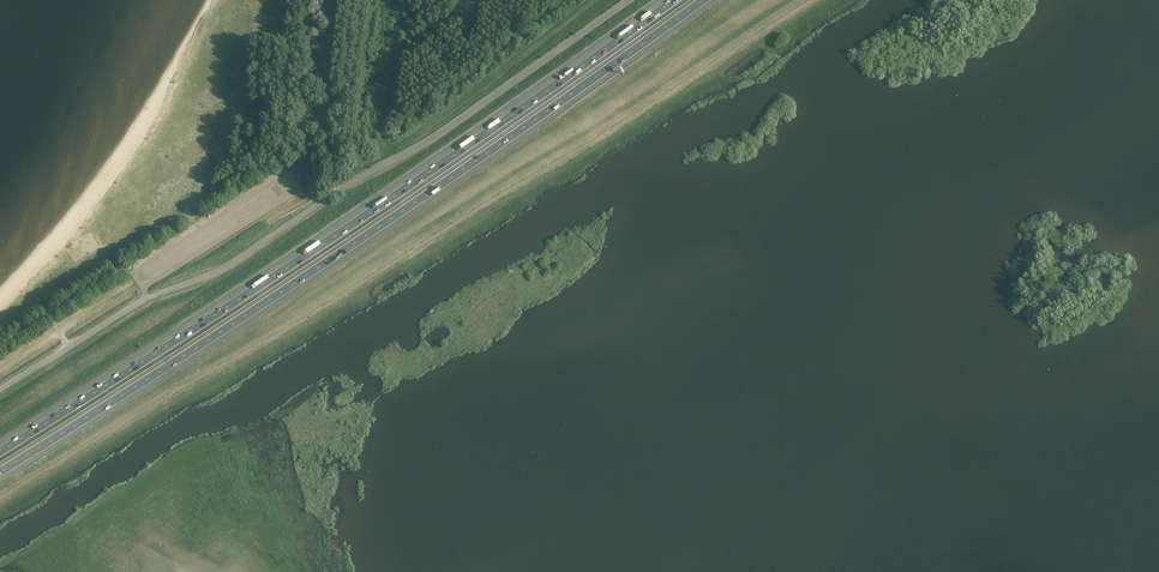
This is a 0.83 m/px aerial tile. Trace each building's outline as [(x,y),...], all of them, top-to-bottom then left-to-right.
[(33,279),(37,286),(56,275),(51,267),(33,279)] [(302,287),(315,279),(314,276),(300,285),(302,287)]
